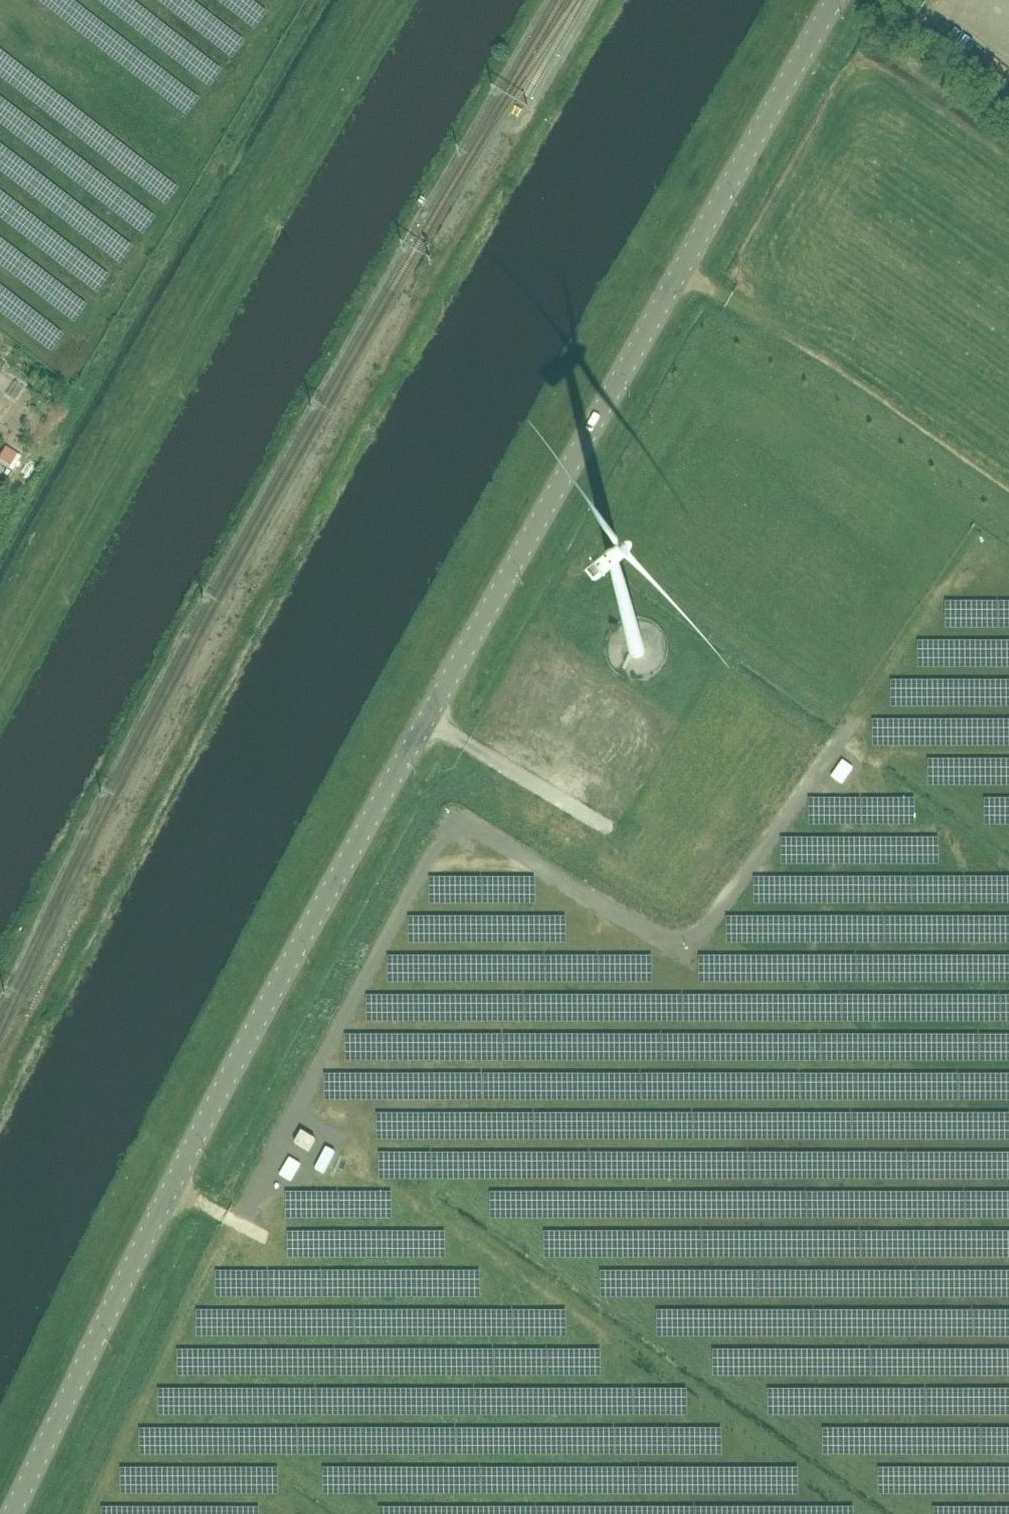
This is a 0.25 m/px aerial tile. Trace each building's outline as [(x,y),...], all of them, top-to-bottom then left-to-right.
[(1,465),(14,473),(24,458),(10,450),(1,465)] [(629,647),(628,649),(628,652),(630,655),(632,658),(635,659),(639,658),(642,657),(644,654),(645,651),(644,648),(642,645),(640,643),(637,643),(634,643),(631,644),(629,647)] [(302,1134),(295,1145),(309,1153),(315,1142),(302,1134)]
